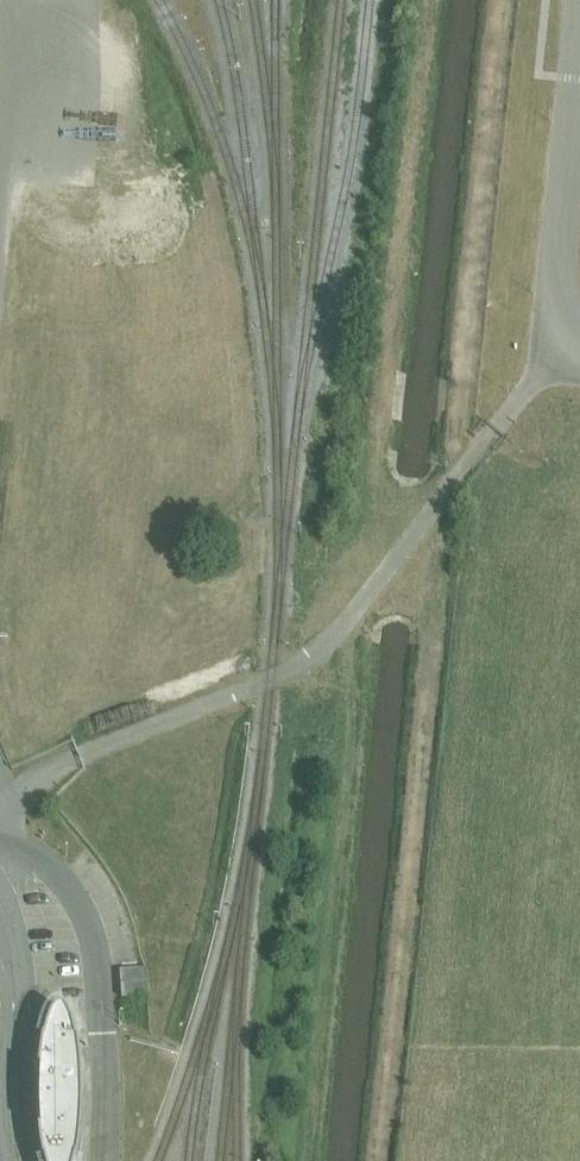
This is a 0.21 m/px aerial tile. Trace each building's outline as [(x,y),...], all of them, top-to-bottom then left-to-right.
[(148,970),(126,971),(127,989),(149,988),(148,970)] [(82,1077),(81,1060),(77,1038),(76,1038),(75,1033),(74,1028),(72,1023),(70,1019),(68,1014),(65,1010),(60,1008),(55,1010),(52,1015),(50,1019),(48,1024),(47,1029),(45,1033),(44,1038),(39,1065),(38,1088),(38,1110),(39,1134),(43,1160),(44,1160),(76,1160),(77,1160),(78,1160),(79,1150),(80,1139),(82,1123),(83,1103),(82,1077)]
